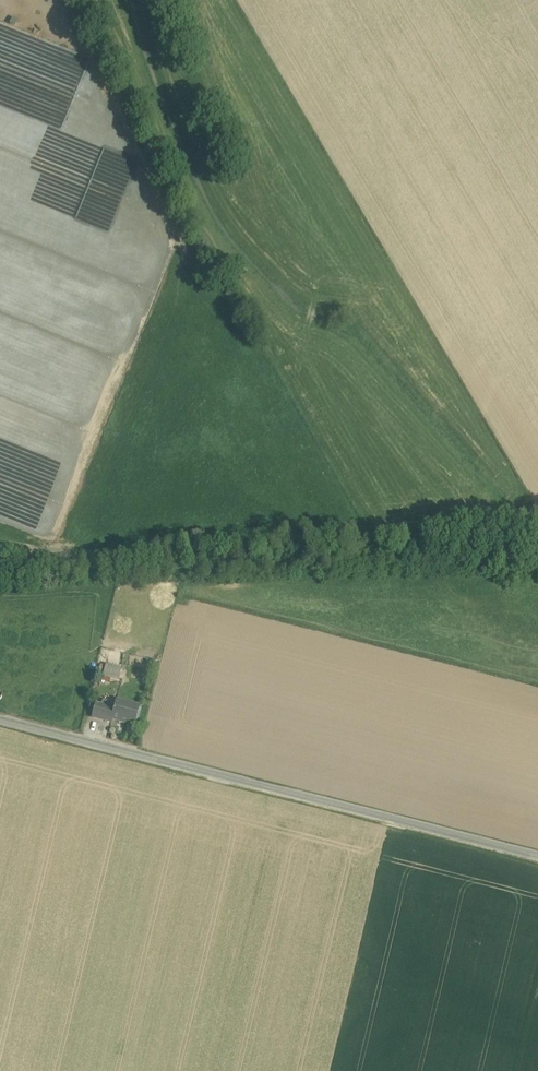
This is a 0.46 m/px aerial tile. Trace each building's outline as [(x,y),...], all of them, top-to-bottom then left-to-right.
[(131,666),(146,667),(147,657),(131,656),(131,666)] [(121,672),(105,668),(103,675),(119,679),(121,672)] [(140,707),(116,701),(114,709),(96,704),(92,718),(112,723),(112,721),(135,726),(140,707)]
